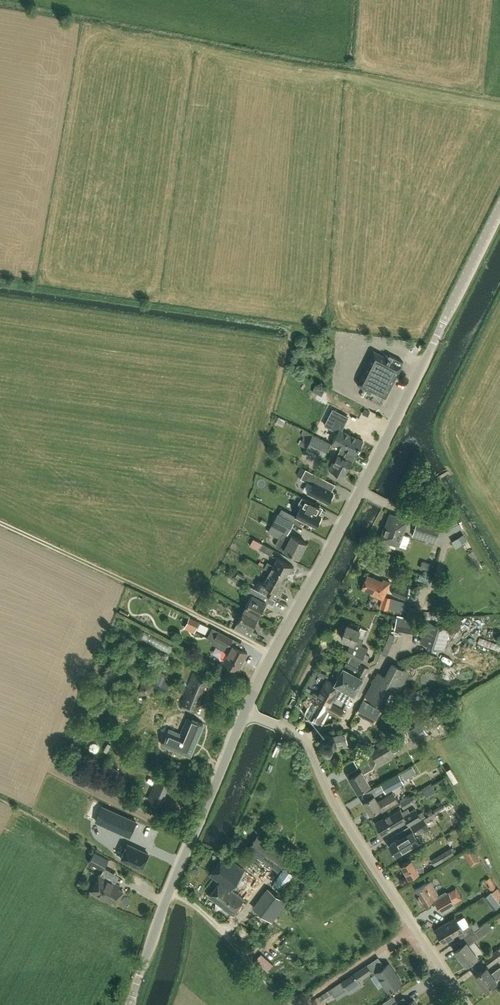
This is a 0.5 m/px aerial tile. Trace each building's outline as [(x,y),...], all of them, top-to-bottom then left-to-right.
[(412,359),(420,341),(413,338),(408,349),(407,348),(404,355),(412,359)] [(420,350),(415,359),(421,362),(426,354),(420,350)] [(372,390),(385,397),(401,365),(403,361),(389,354),(387,358),(374,351),(357,385),(367,390),(371,392),(372,390)] [(320,389),(324,380),(315,377),(311,385),(320,389)] [(363,441),(342,430),(349,417),(332,408),(324,425),(329,427),(337,432),(332,442),(332,443),(341,448),(339,451),(354,459),(363,441)] [(276,410),(273,416),(282,420),(285,414),(276,410)] [(329,443),(313,435),(308,445),(324,453),(329,443)] [(348,470),(354,459),(339,451),(330,470),(342,476),(346,469),(348,470)] [(331,468),(335,458),(331,456),(326,466),(331,468)] [(301,467),(297,475),(301,477),(306,469),(301,467)] [(324,487),(328,480),(306,469),(301,478),(312,484),(308,493),(327,503),(328,502),(330,502),(332,498),(331,497),(333,491),(324,487)] [(315,504),(302,497),(298,504),(302,506),(296,517),(315,527),(315,526),(318,526),(320,522),(318,520),(321,515),(312,510),(315,504)] [(451,521),(457,517),(451,509),(446,512),(451,521)] [(270,527),(282,533),(275,544),(276,547),(284,551),(284,550),(299,557),(306,543),(291,535),(287,533),(293,522),(277,513),(270,527)] [(390,514),(381,539),(399,545),(407,520),(390,514)] [(412,536),(435,543),(441,525),(418,518),(412,536)] [(259,549),(271,555),(273,549),(257,540),(254,546),(259,549)] [(294,566),(277,558),(273,565),(267,562),(264,567),(270,571),(287,579),(284,578),(288,571),(290,572),(294,566)] [(420,568),(429,571),(431,564),(422,561),(420,568)] [(287,579),(270,571),(264,583),(259,581),(256,586),(275,597),(278,591),(280,592),(287,579)] [(367,575),(362,588),(371,592),(370,594),(383,599),(390,582),(383,579),(382,581),(367,575)] [(392,594),(405,599),(409,589),(396,584),(392,594)] [(244,608),(258,616),(266,602),(273,606),(276,600),(255,589),(244,608)] [(390,598),(387,607),(407,613),(410,604),(390,598)] [(251,630),(258,616),(244,608),(234,628),(254,639),(257,634),(251,630)] [(394,628),(418,633),(420,622),(397,618),(394,628)] [(444,649),(450,629),(427,621),(421,642),(444,649)] [(208,627),(200,623),(197,629),(205,633),(208,627)] [(358,668),(366,672),(369,667),(376,662),(380,653),(377,652),(374,659),(369,662),(367,661),(370,656),(365,653),(368,648),(361,645),(363,639),(357,636),(359,629),(347,624),(341,638),(346,640),(345,641),(350,644),(345,653),(351,656),(349,661),(359,666),(358,668)] [(232,639),(218,631),(214,638),(223,643),(220,647),(228,652),(223,661),(238,669),(247,652),(237,647),(240,642),(233,638),(232,639)] [(386,656),(395,635),(390,633),(381,653),(386,656)] [(479,638),(477,643),(499,651),(499,649),(499,645),(479,637),(479,638)] [(173,670),(177,665),(169,658),(164,663),(173,670)] [(346,662),(334,684),(352,693),(354,694),(363,678),(366,672),(358,668),(346,662)] [(385,678),(379,674),(367,696),(381,703),(389,689),(396,692),(407,672),(392,664),(385,678)] [(143,679),(144,680),(138,691),(149,696),(155,685),(160,689),(166,678),(149,668),(143,679)] [(197,710),(204,693),(205,690),(203,689),(206,682),(208,683),(209,679),(193,672),(181,703),(197,710)] [(347,703),(352,693),(334,684),(326,680),(317,697),(331,705),(335,696),(347,703)] [(343,711),(331,705),(317,697),(306,717),(319,724),(326,710),(339,718),(343,711)] [(380,710),(363,701),(358,709),(375,719),(380,710)] [(435,714),(424,716),(428,732),(438,730),(435,714)] [(171,731),(165,745),(190,755),(203,724),(192,719),(185,737),(171,731)] [(421,723),(406,731),(413,742),(427,734),(421,723)] [(347,741),(345,732),(333,734),(330,732),(322,734),(318,739),(320,746),(326,750),(333,748),(335,744),(347,741)] [(376,762),(399,748),(406,744),(401,734),(393,738),(370,752),(376,762)] [(95,755),(105,759),(109,750),(99,747),(95,755)] [(353,775),(349,777),(358,792),(370,785),(363,773),(373,768),(369,761),(351,771),(353,775)] [(404,780),(409,777),(405,770),(400,773),(404,780)] [(167,785),(156,780),(153,787),(164,792),(167,785)] [(389,792),(394,789),(389,780),(373,789),(376,794),(382,791),(383,793),(387,790),(389,792)] [(371,814),(380,808),(382,810),(398,801),(393,793),(377,802),(373,795),(363,802),(371,814)] [(403,808),(412,803),(409,797),(400,802),(403,808)] [(101,806),(94,821),(129,837),(135,822),(101,806)] [(375,822),(382,834),(398,825),(407,820),(409,825),(421,818),(415,809),(404,815),(400,808),(391,813),(390,811),(383,816),(384,817),(375,822)] [(437,815),(433,811),(422,817),(411,824),(417,834),(428,827),(425,822),(437,815)] [(412,831),(389,844),(395,855),(409,846),(418,841),(412,831)] [(264,840),(255,852),(278,870),(287,858),(264,840)] [(129,844),(122,858),(142,868),(150,854),(129,844)] [(430,859),(435,866),(454,854),(450,848),(430,859)] [(109,859),(95,852),(89,863),(103,871),(109,859)] [(401,865),(409,878),(419,873),(418,872),(423,871),(423,866),(422,862),(428,859),(424,852),(401,865)] [(221,881),(244,898),(258,879),(235,862),(233,864),(223,856),(211,874),(221,881)] [(291,869),(295,873),(300,869),(294,864),(291,866),(287,863),(285,865),(289,869),(289,868),(290,869),(291,869)] [(293,874),(284,867),(274,880),(284,887),(293,874)] [(117,902),(124,890),(119,887),(118,884),(101,875),(92,891),(109,900),(112,900),(112,899),(117,902)] [(233,912),(244,898),(221,881),(210,895),(233,912)] [(418,899),(422,906),(434,899),(441,911),(454,903),(448,892),(443,896),(441,893),(439,894),(431,881),(425,884),(425,883),(415,889),(421,898),(418,899)] [(268,887),(252,907),(272,923),(287,902),(268,887)] [(491,891),(497,899),(499,897),(499,891),(497,887),(491,891)] [(431,929),(453,917),(450,912),(429,923),(431,929)] [(457,933),(461,938),(479,926),(476,922),(471,925),(462,929),(455,917),(435,929),(443,941),(457,933)] [(479,926),(461,938),(464,943),(455,950),(466,965),(477,956),(469,945),(479,937),(492,928),(487,921),(479,927),(479,926)] [(253,949),(260,942),(255,937),(249,944),(253,949)] [(484,959),(489,966),(499,957),(499,952),(498,949),(484,959)] [(388,991),(393,988),(401,982),(388,963),(375,972),(388,991)] [(346,987),(358,980),(371,971),(367,965),(342,981),(346,987)] [(491,973),(486,967),(475,975),(485,989),(496,981),(496,980),(499,978),(499,966),(491,973)]
